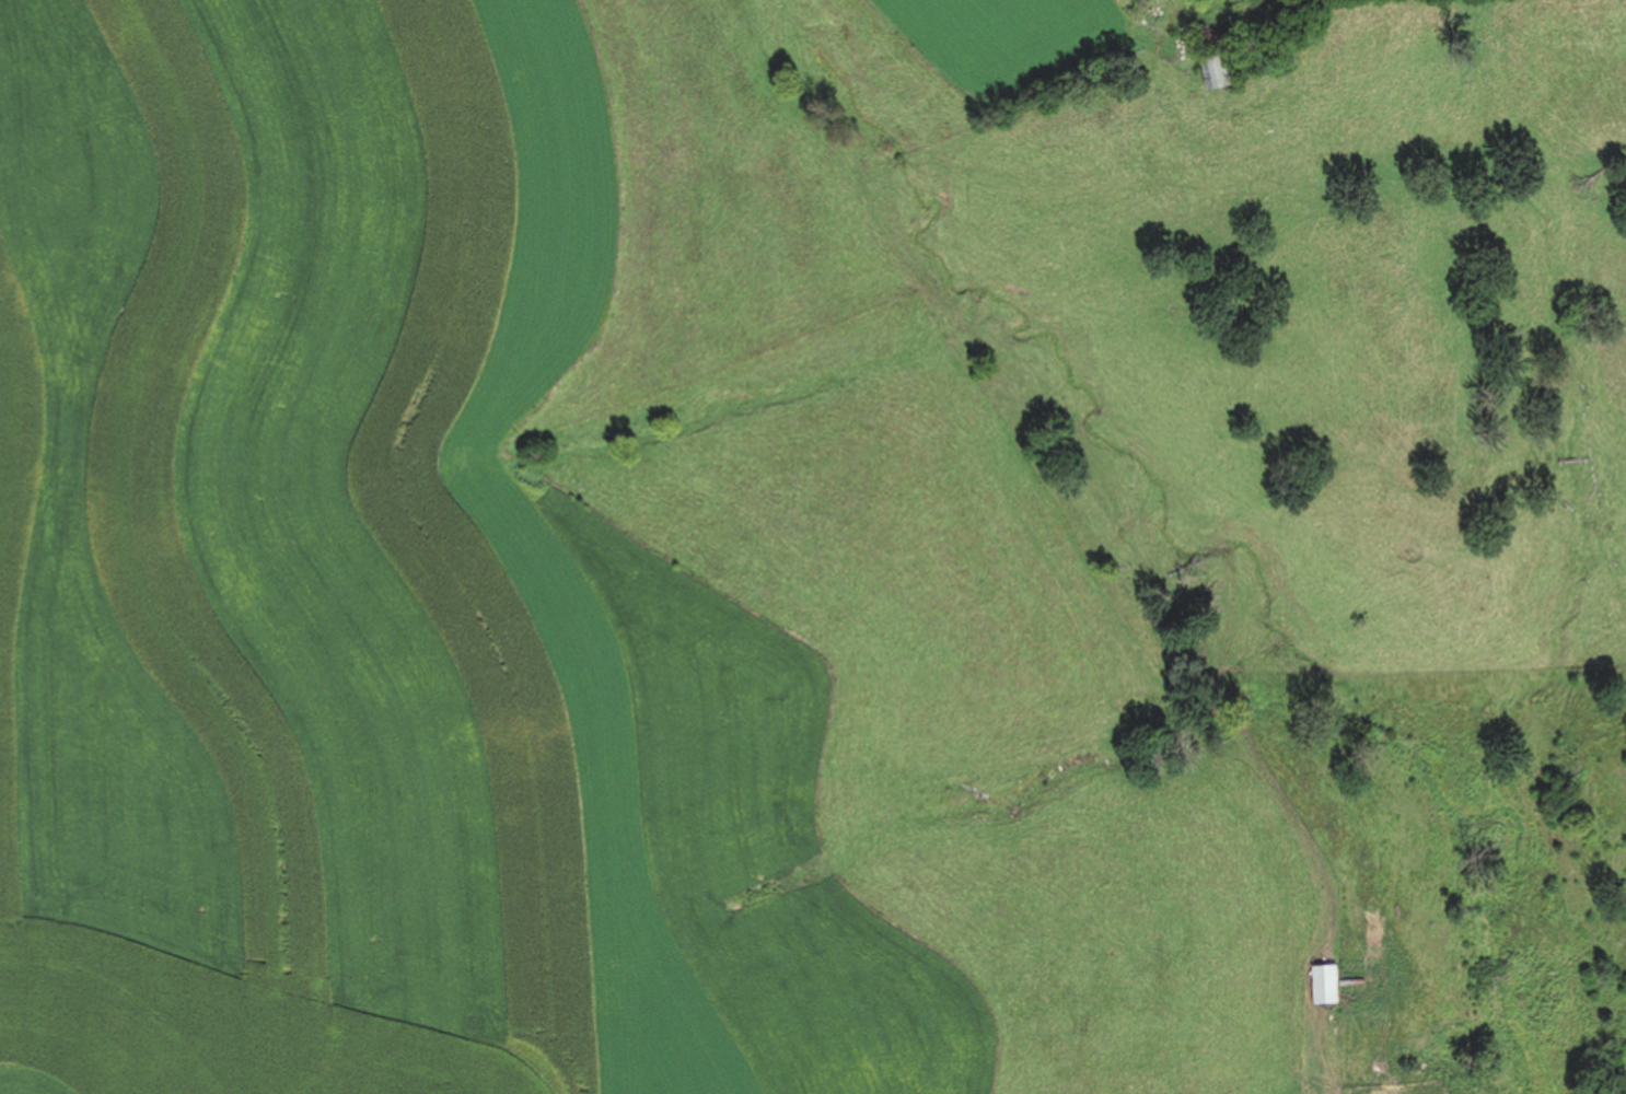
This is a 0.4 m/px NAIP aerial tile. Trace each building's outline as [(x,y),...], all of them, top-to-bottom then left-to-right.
[(1228,88),(1228,56),(1202,56),(1202,88),(1228,88)] [(1334,967),(1310,967),(1310,1004),(1334,1004),(1334,967)]
